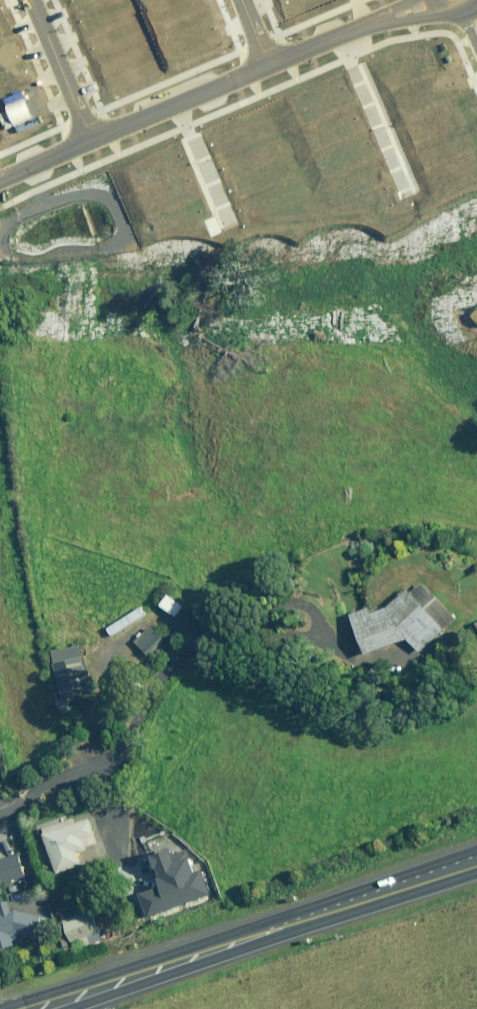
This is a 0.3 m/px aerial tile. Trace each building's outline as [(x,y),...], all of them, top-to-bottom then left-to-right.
[(21,91),(3,99),(7,110),(0,113),(0,120),(5,132),(33,120),(21,91)] [(457,618),(424,582),(398,600),(352,616),(365,653),(408,639),(420,653),(457,618)] [(165,642),(153,628),(136,641),(147,656),(165,642)] [(63,699),(67,698),(70,709),(90,705),(87,694),(91,693),(81,646),(52,652),(63,699)] [(82,865),(78,853),(88,850),(87,846),(98,843),(90,819),(76,823),(75,819),(42,829),(56,873),(82,865)] [(1,850),(0,851),(0,895),(3,894),(0,885),(27,878),(21,855),(3,859),(1,850)] [(144,916),(208,894),(200,872),(192,875),(185,857),(172,862),(167,850),(149,857),(160,887),(137,895),(144,916)] [(17,935),(36,938),(41,916),(17,911),(12,912),(10,901),(0,904),(0,912),(1,915),(0,915),(0,951),(15,947),(12,937),(17,935)] [(103,940),(93,911),(64,921),(74,950),(103,940)]
